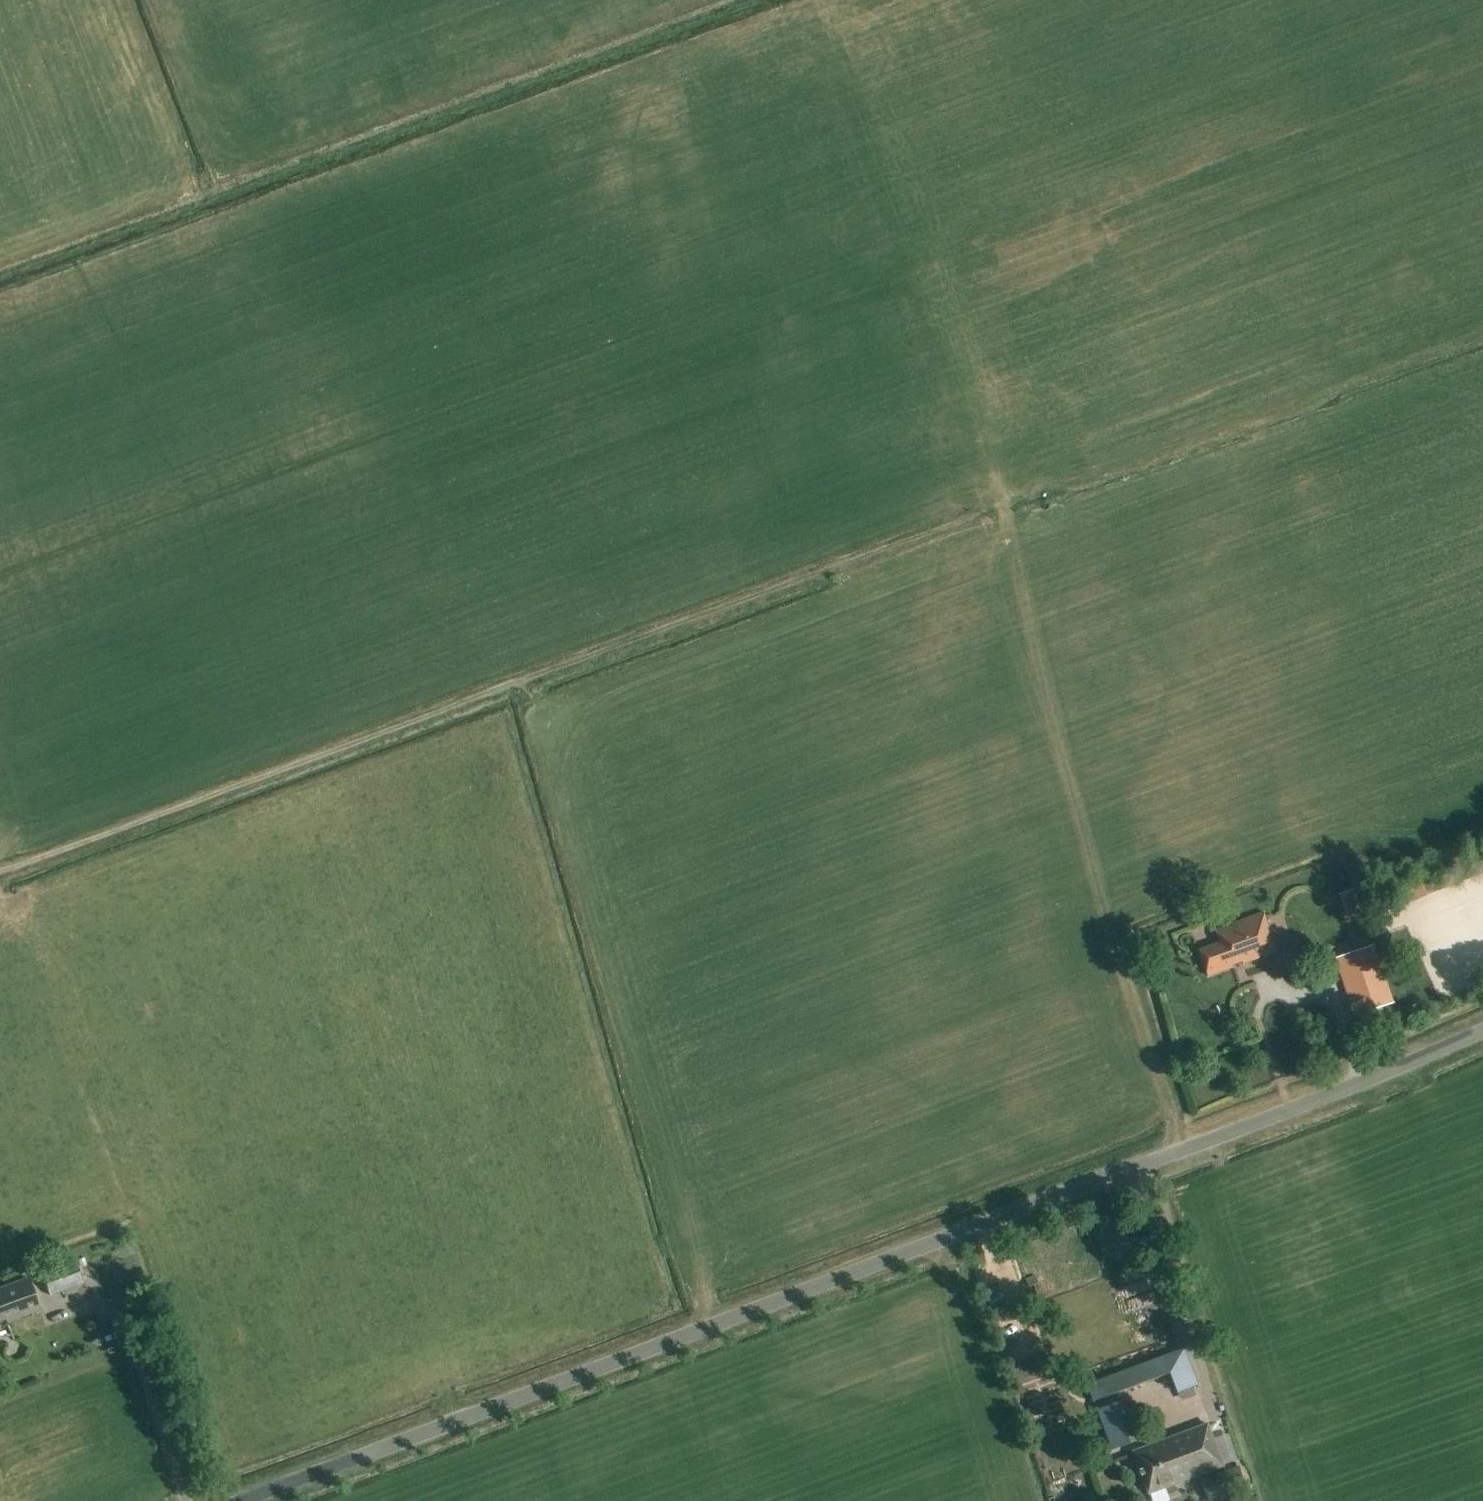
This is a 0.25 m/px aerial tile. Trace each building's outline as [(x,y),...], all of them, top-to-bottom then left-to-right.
[(1361,915),(1354,892),(1338,897),(1346,920),(1361,915)] [(1207,976),(1276,951),(1263,912),(1214,929),(1218,942),(1197,950),(1207,976)] [(1336,959),(1356,1015),(1391,1003),(1371,947),(1336,959)] [(48,1297),(82,1285),(73,1262),(40,1274),(48,1297)] [(6,1319),(7,1322),(39,1310),(27,1279),(0,1289),(0,1321),(6,1319)] [(1199,1386),(1184,1347),(1085,1385),(1092,1403),(1170,1374),(1178,1394),(1199,1386)] [(1132,1443),(1117,1402),(1096,1410),(1111,1451),(1132,1443)] [(1208,1424),(1133,1452),(1149,1493),(1165,1487),(1168,1495),(1176,1492),(1174,1484),(1223,1466),(1208,1424)] [(1209,1500),(1246,1486),(1239,1467),(1202,1480),(1209,1500)]
